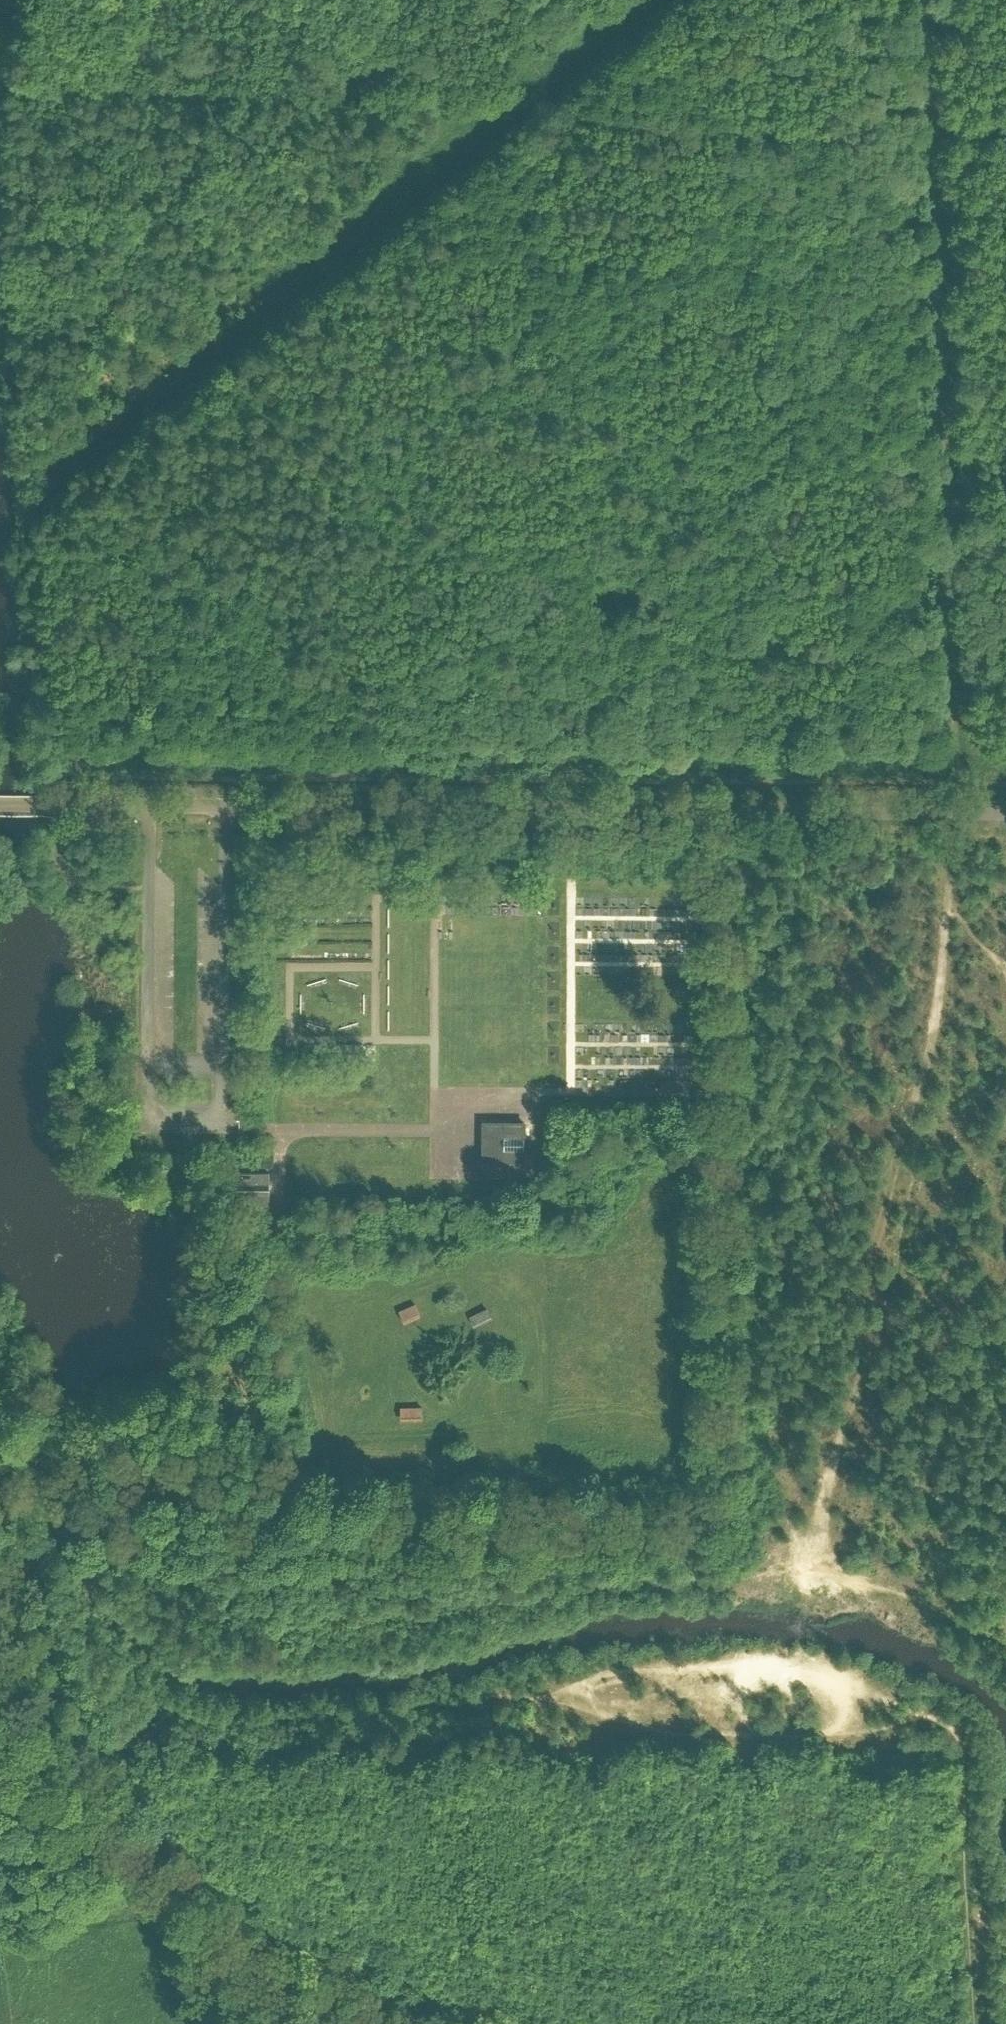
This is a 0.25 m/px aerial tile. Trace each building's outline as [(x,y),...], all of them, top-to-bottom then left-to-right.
[(542,1122),(480,1122),(480,1168),(542,1168),(542,1122)] [(240,1173),(234,1173),(234,1205),(270,1205),(270,1173),(240,1173)] [(416,1303),(397,1312),(402,1323),(422,1314),(416,1303)] [(487,1309),(468,1318),(473,1329),(492,1320),(487,1309)] [(419,1406),(398,1407),(398,1419),(420,1419),(419,1406)]
